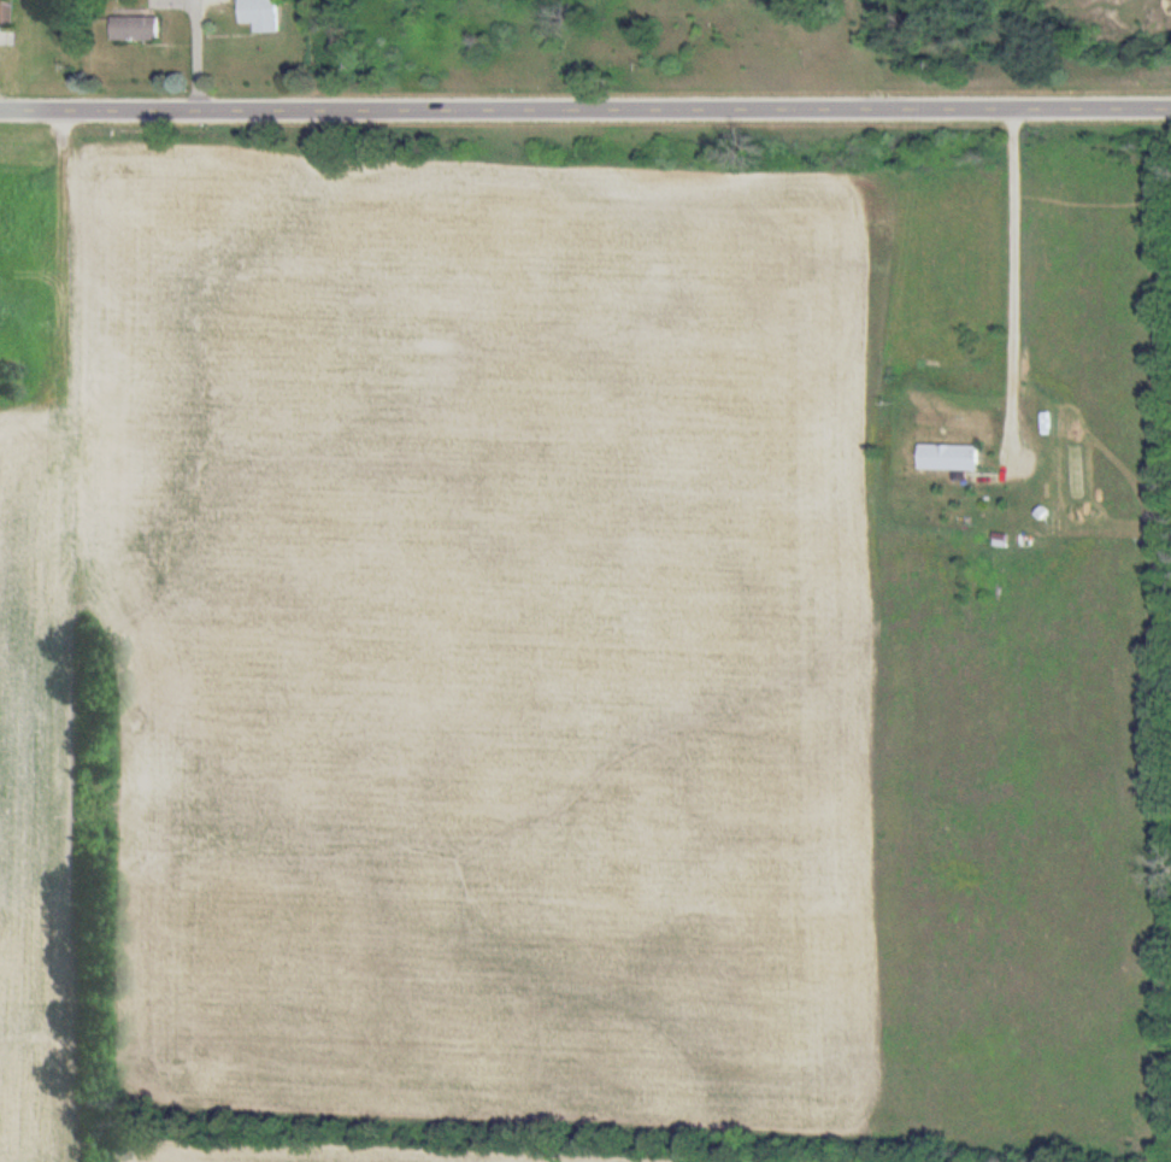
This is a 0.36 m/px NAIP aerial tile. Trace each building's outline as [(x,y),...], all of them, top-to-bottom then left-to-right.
[(238,24),(253,24),(253,33),(278,33),(278,0),(238,0),(238,24)] [(157,17),(110,17),(110,40),(157,40),(157,17)] [(977,446),(918,445),(917,470),(977,471),(977,446)]
